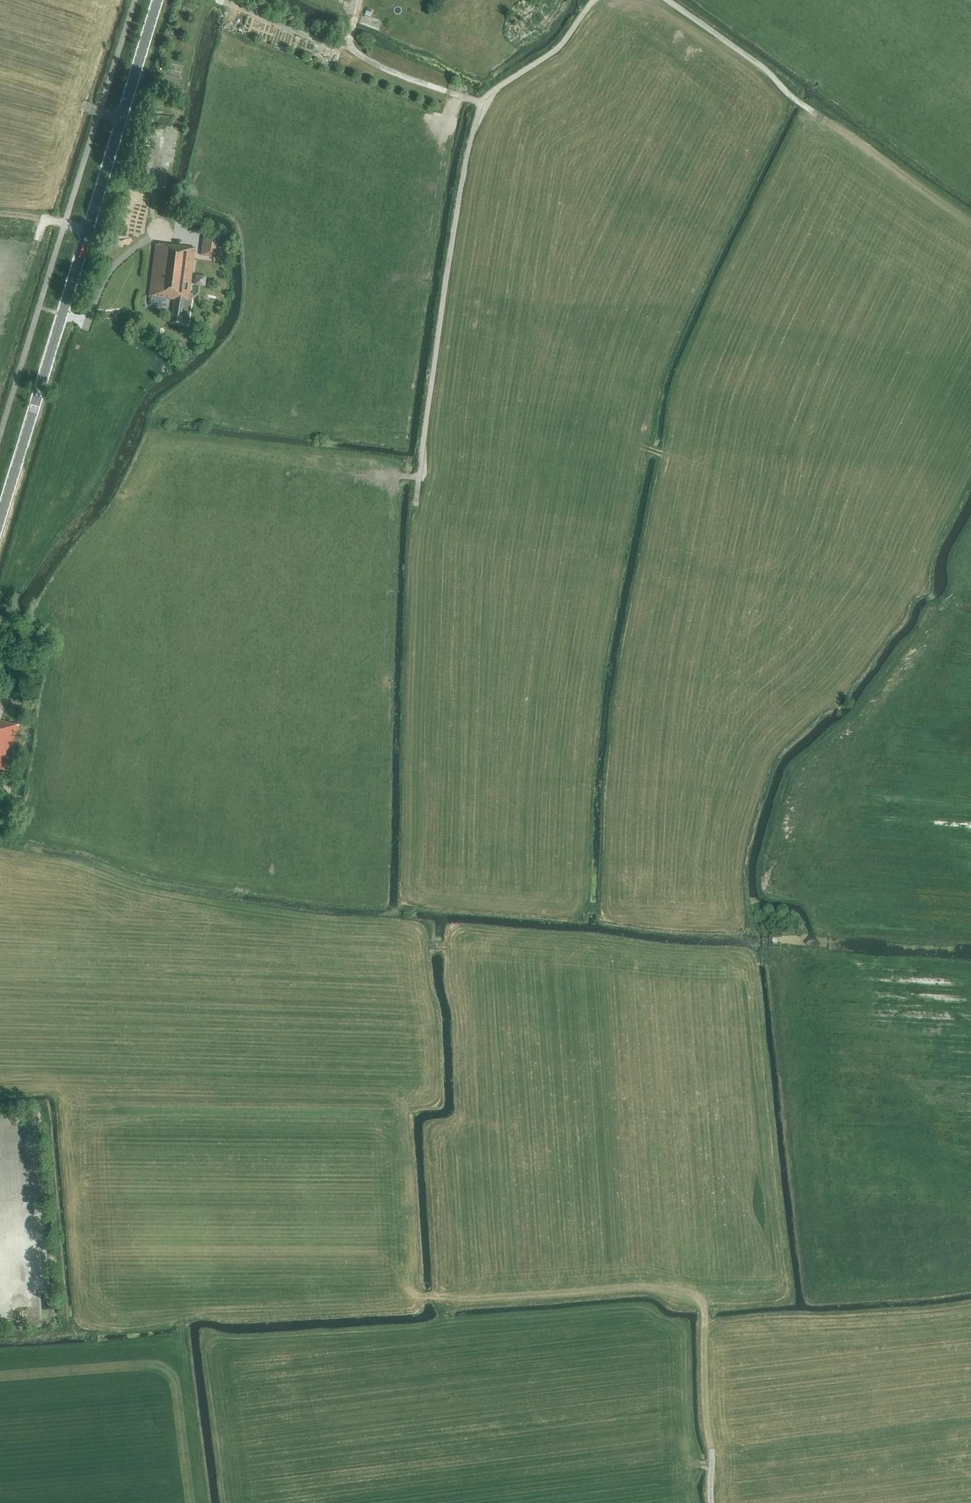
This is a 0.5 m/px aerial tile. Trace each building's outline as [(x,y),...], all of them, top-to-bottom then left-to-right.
[(206,249),(220,251),(222,237),(208,235),(206,249)] [(195,248),(172,245),(172,247),(159,245),(158,251),(155,250),(149,296),(175,300),(172,322),(189,324),(193,298),(188,298),(195,248)] [(205,287),(207,276),(196,274),(195,285),(205,287)] [(2,712),(0,712),(0,769),(7,771),(19,725),(0,721),(2,712)]
